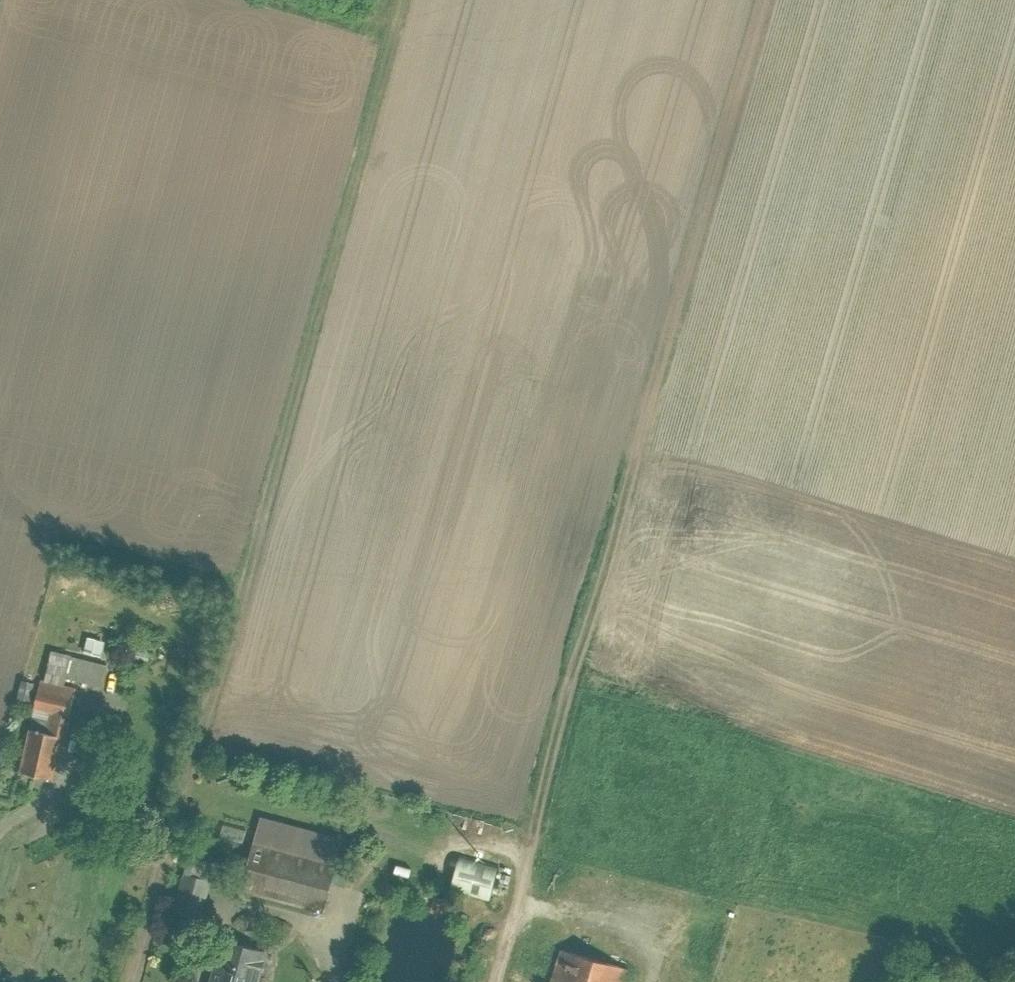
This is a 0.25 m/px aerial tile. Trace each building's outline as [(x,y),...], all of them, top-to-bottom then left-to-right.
[(71,656),(65,678),(101,686),(107,664),(71,656)] [(29,729),(65,737),(77,688),(41,680),(34,707),(52,711),(50,720),(32,716),(29,729)] [(65,737),(29,729),(19,771),(55,780),(65,737)] [(341,835),(260,816),(242,888),(323,908),(341,835)] [(498,865),(460,856),(453,887),(491,896),(498,865)] [(209,882),(185,876),(176,911),(201,917),(209,882)] [(221,938),(212,968),(217,969),(213,981),(258,981),(266,951),(221,938)] [(561,945),(551,981),(621,981),(626,963),(561,945)]
